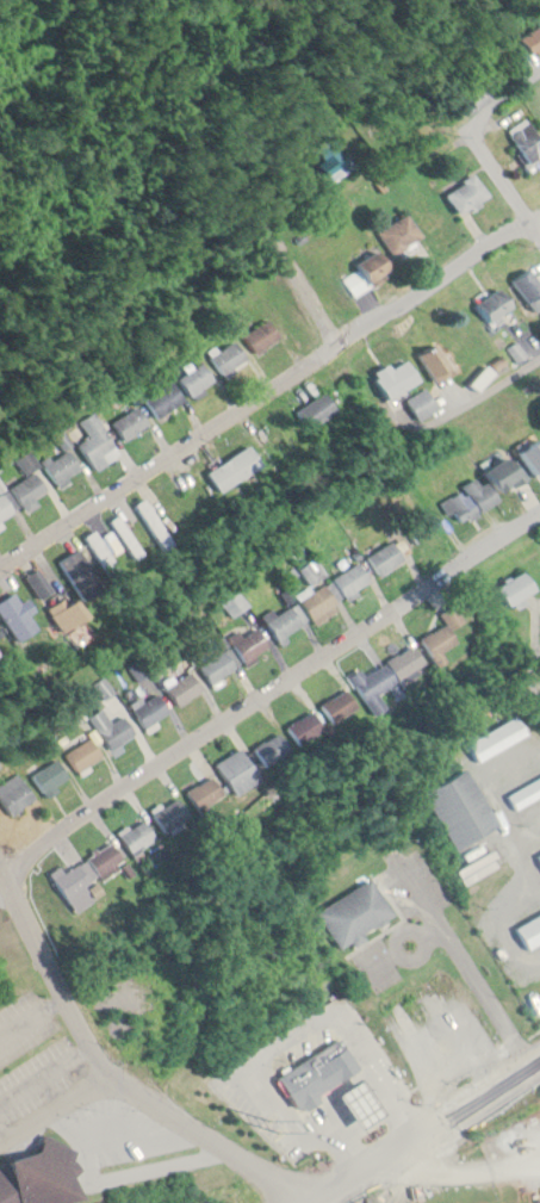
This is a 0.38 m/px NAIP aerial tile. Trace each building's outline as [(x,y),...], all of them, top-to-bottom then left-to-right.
[(523,53),(539,42),(539,22),(514,38),(523,53)] [(524,166),(539,157),(539,143),(525,117),(503,131),(524,166)] [(323,182),(345,166),(325,136),(307,148),(316,160),(310,164),(323,182)] [(454,212),(484,196),(472,173),(442,189),(454,212)] [(374,230),(389,253),(416,235),(401,212),(374,230)] [(349,264),(352,269),(340,277),(351,295),(385,272),(371,249),(349,264)] [(529,266),(511,277),(531,309),(539,303),(539,284),(529,266)] [(487,322),(509,302),(493,286),(472,306),(487,322)] [(243,333),(255,352),(279,337),(267,318),(243,333)] [(211,355),(223,375),(249,359),(236,339),(211,355)] [(450,371),(435,343),(415,353),(430,381),(450,371)] [(381,397),(416,381),(405,357),(370,373),(381,397)] [(189,396),(214,378),(202,360),(176,377),(189,396)] [(142,397),(153,416),(183,398),(172,380),(142,397)] [(413,419),(433,408),(422,387),(402,399),(413,419)] [(290,410),(303,429),(331,410),(318,391),(290,410)] [(122,440),(147,423),(135,405),(110,421),(122,440)] [(113,445),(95,410),(79,418),(88,437),(78,442),(91,468),(106,461),(101,451),(113,445)] [(299,435),(287,416),(196,474),(208,493),(299,435)] [(539,436),(515,447),(529,477),(539,472),(539,438),(539,436)] [(52,482),(81,472),(73,448),(43,459),(52,482)] [(497,499),(493,493),(524,475),(510,453),(476,473),(479,477),(441,499),(455,524),(497,499)] [(34,500),(33,498),(48,488),(37,470),(0,493),(0,520),(34,500)] [(154,488),(176,524),(184,519),(162,483),(154,488)] [(133,503),(157,548),(168,542),(144,497),(133,503)] [(109,519),(127,559),(137,555),(119,515),(109,519)] [(83,536),(107,578),(118,571),(95,529),(83,536)] [(375,573),(400,558),(390,540),(364,556),(375,573)] [(77,596),(98,583),(77,547),(55,560),(77,596)] [(368,581),(357,562),(329,578),(340,597),(368,581)] [(49,589),(36,566),(22,575),(36,597),(49,589)] [(493,589),(508,606),(531,585),(516,568),(493,589)] [(313,624),(336,608),(320,584),(297,600),(313,624)] [(12,591),(0,597),(0,615),(13,639),(33,628),(12,591)] [(43,608),(55,630),(80,617),(68,595),(43,608)] [(300,623),(287,604),(263,621),(277,640),(300,623)] [(426,659),(452,642),(439,623),(413,641),(426,659)] [(197,666),(209,683),(242,661),(243,662),(268,645),(255,626),(197,666)] [(419,667),(408,646),(348,678),(367,714),(379,708),(371,692),(419,667)] [(164,686),(175,705),(200,690),(189,671),(164,686)] [(315,703),(325,722),(353,707),(342,688),(315,703)] [(168,708),(155,691),(130,710),(143,727),(168,708)] [(134,732),(122,714),(111,721),(102,706),(87,716),(109,749),(134,732)] [(525,733),(514,715),(466,744),(477,761),(525,733)] [(75,771),(101,754),(89,735),(63,752),(75,771)] [(69,778),(56,756),(40,766),(37,761),(27,768),(43,794),(69,778)] [(495,825),(466,768),(421,790),(450,848),(495,825)] [(19,772),(0,782),(0,799),(7,812),(33,798),(19,772)] [(513,808),(539,793),(539,774),(505,793),(513,808)] [(149,814),(161,831),(185,814),(173,797),(149,814)] [(116,835),(128,853),(151,837),(140,819),(116,835)] [(97,878),(122,863),(109,841),(83,856),(97,878)] [(46,873),(71,911),(89,899),(84,890),(90,886),(75,863),(62,871),(58,865),(46,873)] [(337,948),(393,916),(371,878),(315,910),(337,948)] [(512,926),(523,948),(539,939),(539,911),(512,926)] [(340,1034),(359,1064),(316,1091),(319,1098),(305,1106),(302,1100),(296,1104),(277,1075),(340,1034)] [(334,1091),(355,1126),(380,1110),(358,1075),(334,1091)] [(65,1197),(56,1164),(69,1160),(62,1136),(0,1153),(0,1202),(43,1202),(65,1197)]
